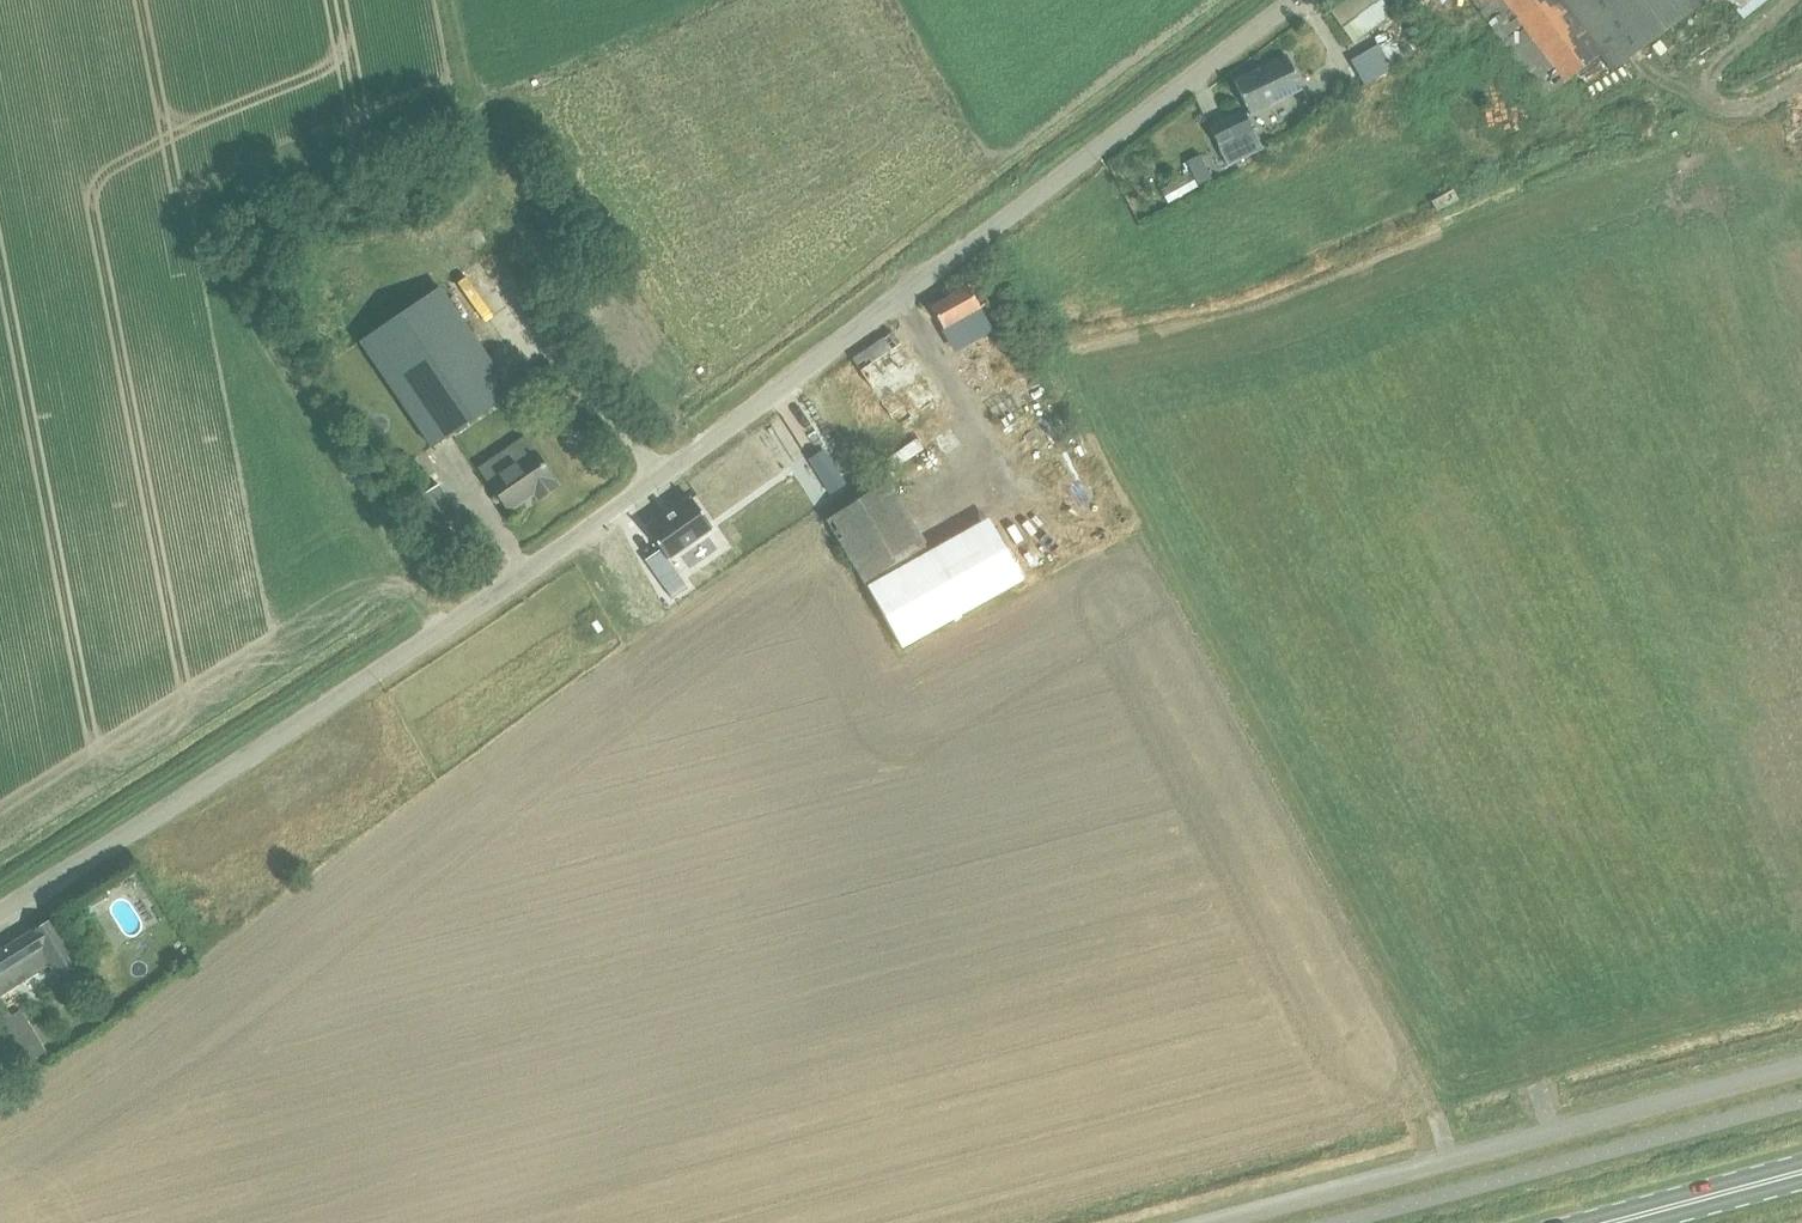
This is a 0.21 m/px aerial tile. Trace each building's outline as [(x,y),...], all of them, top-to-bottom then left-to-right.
[(1328,12),(1352,43),(1391,14),(1380,0),(1344,0),(1328,12)] [(1544,96),(1599,55),(1610,70),(1706,0),(1473,0),(1544,96)] [(1379,42),(1351,59),(1366,83),(1393,66),(1379,42)] [(1249,113),(1301,90),(1286,58),(1235,80),(1249,113)] [(1262,150),(1244,110),(1209,126),(1228,166),(1262,150)] [(1206,183),(1220,174),(1206,151),(1192,159),(1206,183)] [(966,284),(930,306),(942,326),(943,328),(969,313),(980,307),(966,284)] [(361,341),(433,447),(511,392),(440,286),(361,341)] [(908,342),(869,367),(919,446),(941,432),(931,416),(948,405),(908,342)] [(787,473),(820,450),(794,413),(761,437),(787,473)] [(539,500),(558,486),(533,450),(487,481),(508,511),(535,493),(539,500)] [(827,490),(843,481),(825,450),(809,458),(827,490)] [(839,511),(827,520),(838,539),(839,541),(840,542),(864,582),(865,583),(867,587),(888,575),(909,563),(930,552),(912,521),(900,501),(887,480),(850,504),(839,511)] [(444,549),(469,533),(437,484),(413,500),(444,549)] [(661,550),(645,560),(659,580),(673,600),(677,597),(689,589),(677,572),(668,560),(685,548),(713,529),(692,499),(676,509),(647,530),(661,550)] [(746,518),(739,523),(753,544),(761,539),(746,518)] [(888,575),(867,587),(901,648),(1023,579),(1001,539),(989,519),(949,541),(930,552),(909,563),(888,575)] [(20,983),(37,972),(47,966),(55,978),(76,964),(48,920),(17,941),(0,952),(0,995),(20,983)] [(8,1016),(1,1020),(27,1061),(44,1050),(18,1010),(8,1016)] [(9,1065),(0,1049),(0,1070),(9,1065)]
